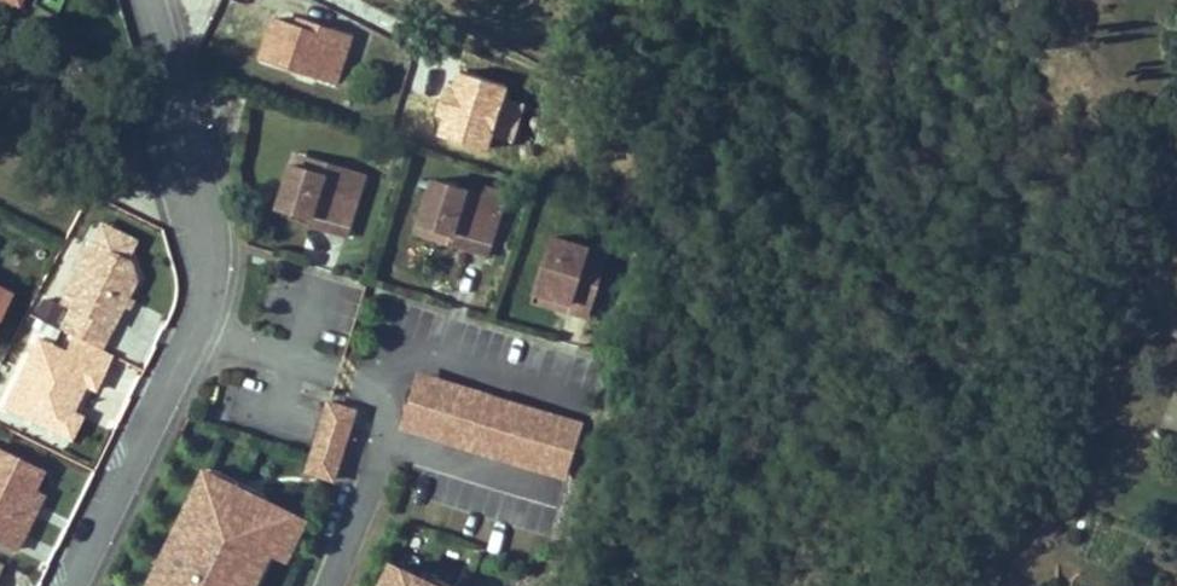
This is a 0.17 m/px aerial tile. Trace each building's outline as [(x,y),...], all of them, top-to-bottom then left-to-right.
[(38,4),(62,14),(67,0),(40,0),(38,4)] [(263,59),(337,81),(352,35),(308,21),(306,29),(298,27),(275,19),(263,59)] [(306,29),(308,21),(300,19),(298,27),(306,29)] [(359,85),(376,90),(381,75),(363,70),(359,85)] [(296,151),(293,162),(343,177),(346,167),(296,151)] [(343,177),(293,162),(280,204),(330,220),(327,229),(347,235),(366,173),(346,167),(343,177)] [(115,170),(105,190),(117,196),(126,176),(115,170)] [(485,193),(435,177),(421,220),(471,236),(468,245),(488,251),(508,189),(488,183),(485,193)] [(471,236),(421,220),(418,229),(468,245),(471,236)] [(588,245),(554,234),(537,288),(571,299),(569,307),(589,314),(599,283),(578,276),(588,245)] [(534,297),(569,307),(571,299),(537,288),(534,297)] [(112,352),(74,334),(66,351),(37,337),(4,405),(53,429),(68,398),(76,401),(85,383),(95,388),(112,352)] [(417,373),(399,433),(565,482),(583,422),(417,373)] [(68,398),(53,429),(70,438),(82,415),(71,410),(76,401),(68,398)] [(354,481),(376,409),(350,401),(327,472),(354,481)] [(0,449),(0,541),(16,548),(35,511),(25,506),(33,489),(43,470),(0,449)] [(308,533),(272,515),(270,517),(206,487),(190,521),(187,519),(168,556),(181,563),(173,577),(161,571),(154,585),(221,585),(223,582),(231,585),(252,585),(268,555),(291,566),(308,533)] [(43,494),(33,489),(25,506),(35,511),(43,494)] [(382,563),(371,585),(425,585),(417,582),(418,580),(382,563)]
